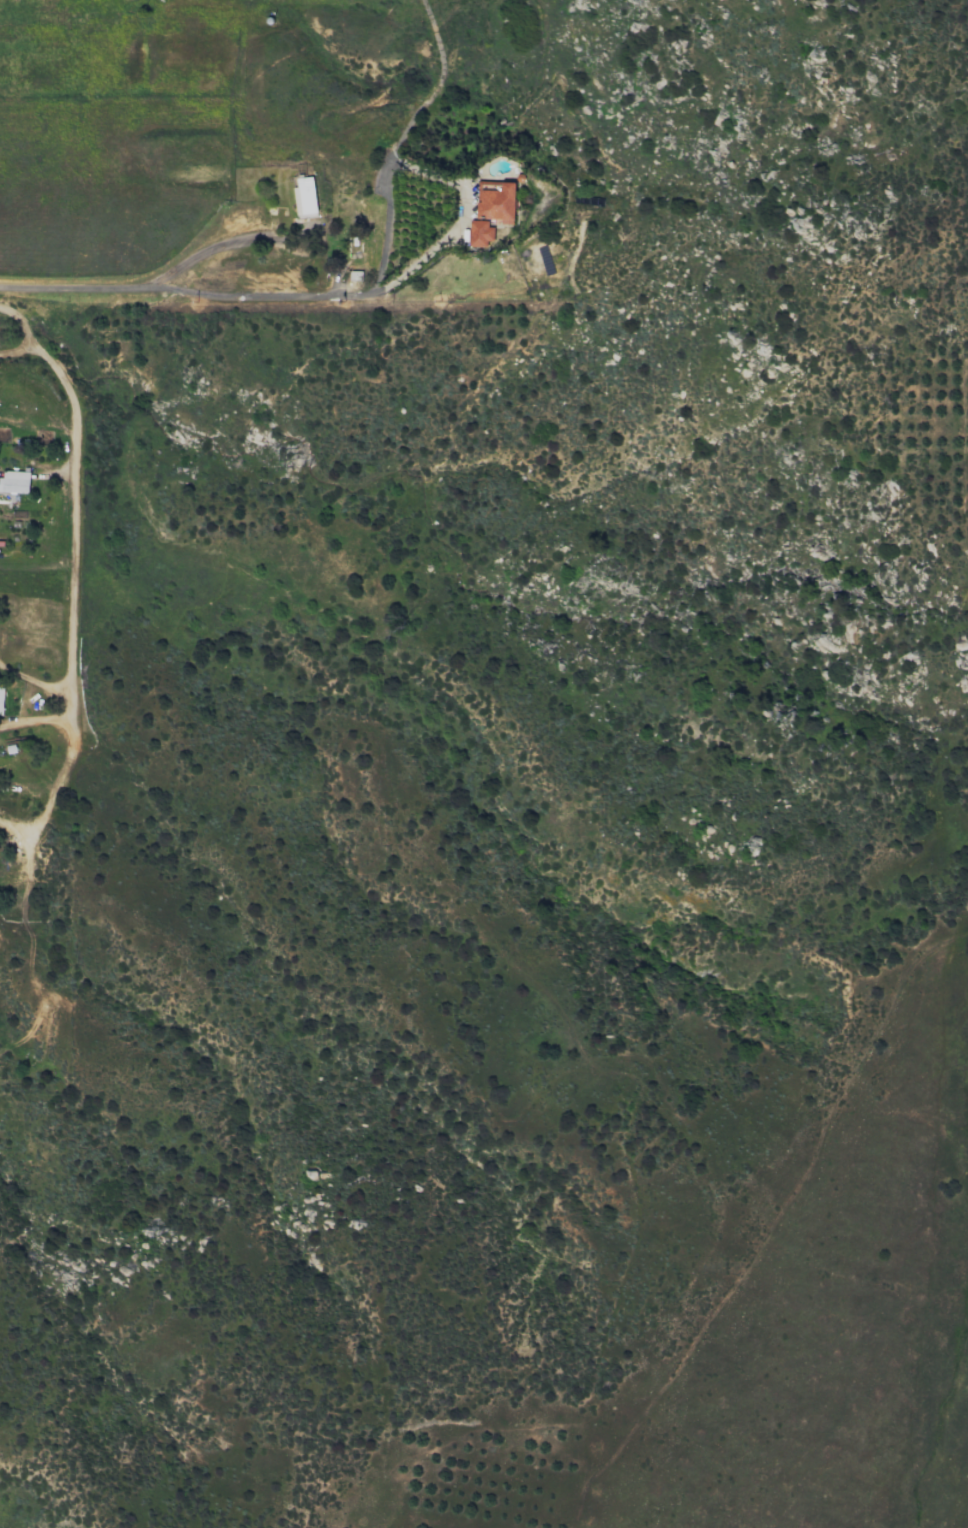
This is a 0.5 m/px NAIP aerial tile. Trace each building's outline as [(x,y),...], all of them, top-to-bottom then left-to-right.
[(316,213),(313,176),(296,178),(297,186),(294,187),(296,214),(316,213)] [(515,182),(479,181),(479,202),(477,202),(477,218),(501,219),(501,224),(514,224),(515,182)] [(491,219),(469,220),(470,245),(492,245),(491,219)] [(28,493),(29,472),(3,471),(3,477),(0,477),(0,491),(28,493)]
